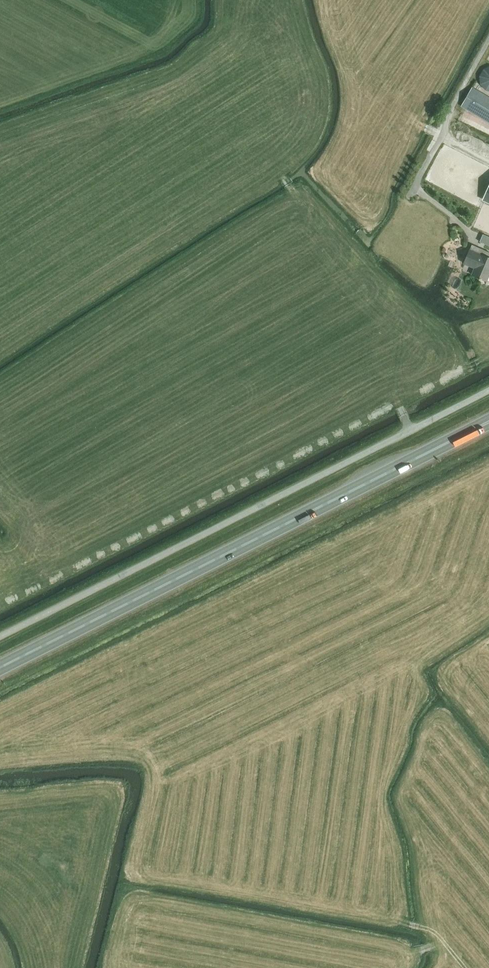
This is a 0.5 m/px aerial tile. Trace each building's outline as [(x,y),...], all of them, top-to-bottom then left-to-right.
[(472,87),(461,106),(488,122),(488,97),(472,87)] [(483,234),(479,242),(488,246),(488,237),(483,234)] [(472,275),(486,281),(488,275),(488,258),(488,256),(488,253),(477,248),(475,252),(470,250),(464,263),(475,268),(472,275)]
